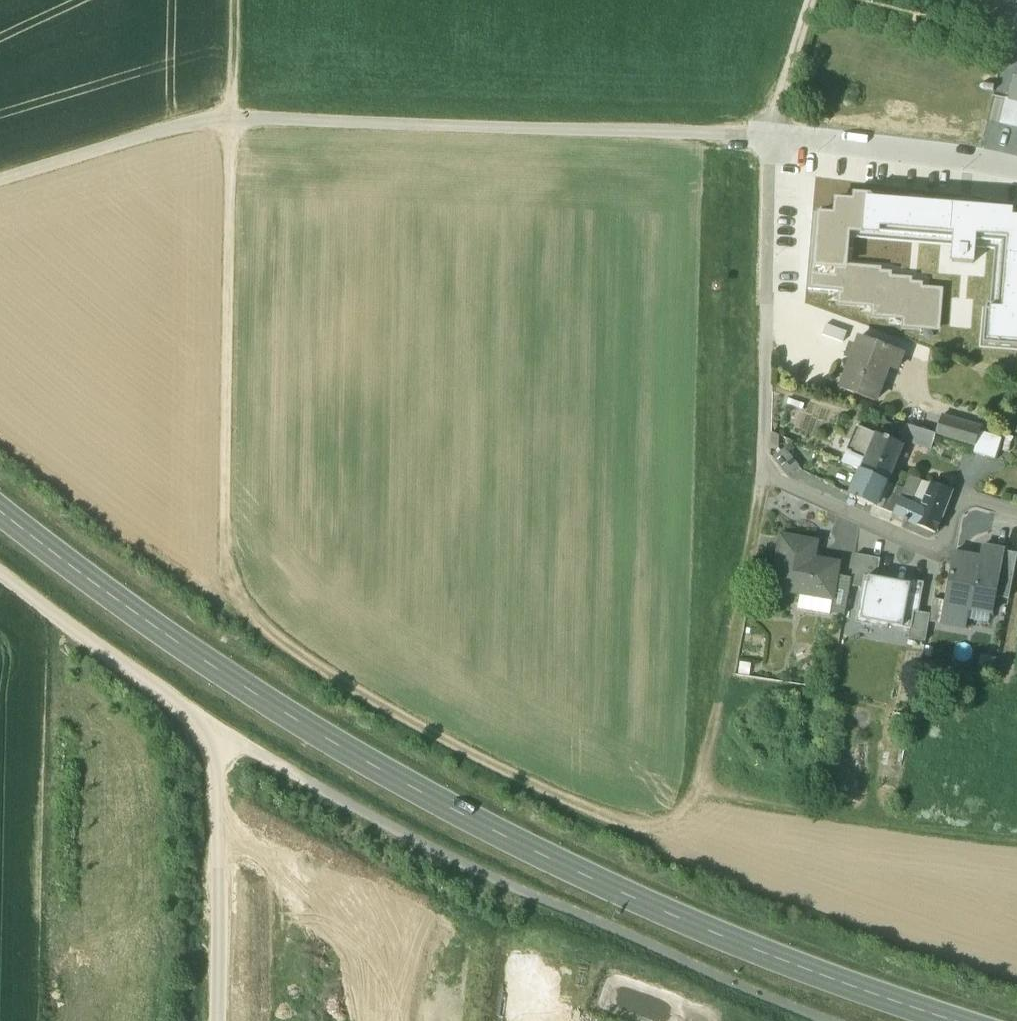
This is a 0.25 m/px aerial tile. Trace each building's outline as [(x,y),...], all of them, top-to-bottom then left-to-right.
[(1000,122),(1016,126),(1016,77),(1011,76),(1006,99),(1000,122)] [(1016,351),(1016,205),(1000,204),(1001,198),(848,185),(847,194),(831,192),(829,207),(808,206),(801,287),(841,291),(840,301),(873,304),(873,315),(903,317),(902,325),(938,328),(941,290),(919,288),(919,283),(909,283),(910,279),(890,277),(890,273),(878,272),(879,268),(844,265),(846,236),(953,245),(951,261),(971,262),(973,247),(994,249),(989,302),(979,301),(975,347),(1016,351)] [(901,352),(860,337),(840,388),(874,401),(887,367),(895,370),(901,352)] [(952,421),(943,418),(938,432),(947,435),(952,421)] [(982,430),(952,421),(947,435),(977,444),(982,430)] [(903,440),(931,448),(936,431),(908,423),(903,440)] [(879,433),(860,425),(849,451),(852,453),(851,455),(867,461),(868,460),(879,433)] [(997,436),(982,430),(977,444),(998,452),(1002,437),(997,436)] [(905,443),(879,433),(868,460),(867,461),(862,471),(888,482),(905,443)] [(888,482),(862,471),(852,496),(877,507),(883,493),(888,482)] [(900,500),(894,513),(917,524),(923,509),(911,503),(921,480),(910,476),(900,500)] [(952,490),(934,484),(925,509),(942,516),(952,490)] [(900,500),(883,493),(877,507),(894,513),(900,500)] [(925,509),(923,509),(917,524),(936,532),(942,516),(925,509)] [(839,563),(801,556),(804,539),(779,535),(770,590),(800,595),(832,600),(833,600),(837,576),(839,563)] [(980,559),(953,554),(944,601),(940,623),(965,628),(970,602),(993,606),(995,597),(1003,551),(982,547),(980,559)] [(1003,551),(995,597),(1008,599),(1016,554),(1003,551)] [(851,578),(849,586),(862,589),(864,576),(877,578),(881,560),(855,555),(851,578)] [(851,578),(837,576),(833,600),(832,600),(829,613),(844,615),(849,586),(851,578)] [(862,589),(856,623),(887,629),(887,626),(911,630),(915,612),(918,613),(923,583),(904,580),(904,583),(877,578),(864,576),(862,589)] [(829,613),(832,600),(800,595),(798,611),(829,616),(829,613)] [(944,601),(933,599),(930,615),(929,621),(940,623),(944,601)] [(918,613),(915,612),(911,630),(910,640),(925,642),(929,621),(930,615),(918,613)]
